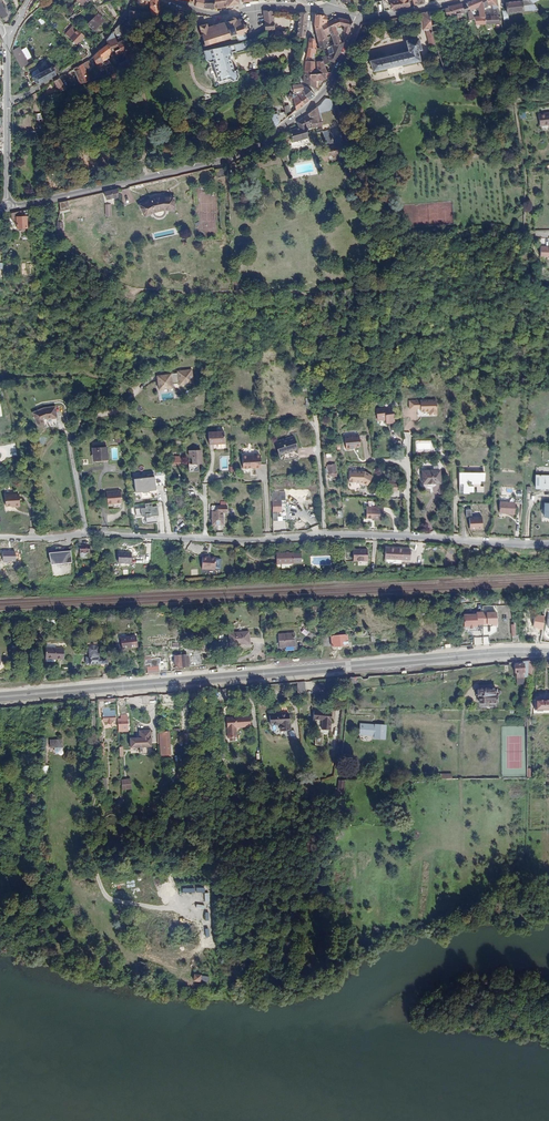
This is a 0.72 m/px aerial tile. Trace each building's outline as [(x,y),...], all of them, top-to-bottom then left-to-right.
[(136,3),(153,8),(152,13),(162,17),(161,3),(152,0),(134,0),(136,3)] [(206,8),(217,9),(216,0),(210,0),(206,0),(206,8)] [(217,9),(227,9),(240,6),(240,0),(216,0),(217,9)] [(394,10),(413,7),(412,0),(395,0),(396,4),(392,5),(394,10)] [(501,24),(499,16),(494,17),(489,18),(487,12),(492,10),(497,9),(495,0),(481,0),(480,1),(488,27),(501,24)] [(506,13),(506,15),(539,12),(535,6),(531,0),(522,0),(524,2),(505,4),(506,13)] [(479,29),(488,27),(480,1),(466,6),(467,8),(469,14),(471,13),(477,11),(479,19),(476,20),(476,22),(479,29)] [(5,25),(10,22),(0,2),(0,17),(5,25)] [(136,3),(135,7),(136,7),(139,10),(152,17),(152,13),(153,8),(136,3)] [(449,9),(451,17),(455,17),(458,23),(460,22),(459,20),(462,19),(461,16),(467,14),(469,14),(467,8),(463,9),(462,5),(449,9)] [(449,9),(443,10),(445,18),(451,17),(449,9)] [(436,12),(428,14),(430,22),(439,20),(436,12)] [(152,17),(152,27),(162,31),(162,17),(152,13),(152,17)] [(272,31),(273,13),(265,13),(263,31),(268,31),(272,31)] [(471,13),(469,14),(467,14),(471,23),(476,22),(476,20),(474,16),(473,16),(471,13)] [(421,15),(426,34),(427,34),(431,48),(437,47),(430,22),(428,14),(421,15)] [(299,40),(307,41),(308,16),(300,15),(299,40)] [(421,15),(417,16),(423,35),(426,34),(421,15)] [(105,23),(99,17),(89,26),(96,34),(101,29),(100,28),(105,23)] [(237,40),(245,39),(243,33),(246,32),(245,30),(247,30),(247,28),(246,28),(246,26),(247,25),(247,24),(246,24),(246,21),(245,19),(244,20),(243,20),(243,19),(241,19),(241,17),(239,18),(239,19),(237,20),(236,17),(230,18),(230,20),(227,21),(226,20),(224,20),(224,22),(220,23),(220,21),(218,22),(218,23),(215,24),(214,23),(212,23),(212,24),(208,25),(207,22),(200,23),(200,25),(199,25),(200,28),(201,28),(202,31),(201,32),(201,34),(202,33),(203,36),(197,38),(199,43),(204,42),(204,44),(206,44),(206,43),(210,43),(211,42),(215,41),(215,42),(217,41),(221,40),(221,41),(223,40),(223,39),(227,38),(228,39),(229,38),(229,36),(236,35),(237,40)] [(330,24),(329,19),(318,17),(317,25),(318,32),(326,28),(326,26),(330,24)] [(356,24),(335,20),(335,23),(332,25),(333,36),(334,46),(333,46),(333,47),(334,56),(340,51),(338,31),(347,30),(347,33),(345,35),(350,38),(356,24)] [(123,21),(116,29),(120,39),(128,35),(123,21)] [(473,28),(460,31),(464,39),(466,38),(468,44),(474,42),(472,37),(481,33),(479,29),(476,22),(471,23),(473,28)] [(77,45),(86,37),(76,25),(67,33),(74,42),(73,43),(75,44),(76,43),(77,45)] [(332,25),(326,28),(318,32),(320,41),(328,40),(328,37),(333,36),(332,25)] [(107,40),(109,44),(114,52),(118,50),(115,43),(119,40),(115,30),(107,40)] [(119,52),(130,45),(128,35),(120,39),(119,40),(115,43),(118,50),(119,52)] [(272,35),(268,35),(267,45),(286,46),(287,35),(272,35)] [(230,44),(201,51),(204,57),(205,58),(206,59),(207,59),(213,76),(209,77),(211,85),(234,78),(236,76),(234,69),(233,69),(232,69),(228,56),(229,55),(228,51),(231,50),(232,52),(250,46),(247,39),(236,43),(230,44)] [(328,40),(320,41),(321,51),(327,51),(329,50),(328,45),(329,44),(328,40)] [(317,55),(318,51),(317,42),(311,42),(310,59),(314,59),(315,55),(317,55)] [(371,66),(374,75),(420,65),(418,56),(421,55),(418,45),(415,43),(406,46),(409,56),(371,66)] [(100,50),(105,60),(111,57),(111,55),(114,54),(114,52),(109,44),(100,50)] [(75,52),(82,58),(86,55),(79,48),(75,52)] [(335,71),(345,48),(340,51),(334,56),(323,58),(323,62),(328,62),(329,68),(332,67),(335,71)] [(482,62),(494,60),(491,48),(479,51),(482,62)] [(100,69),(107,66),(105,60),(100,50),(94,56),(100,69)] [(22,55),(18,58),(24,68),(27,65),(22,55)] [(36,60),(27,65),(30,70),(38,65),(36,60)] [(115,65),(117,72),(125,68),(122,62),(115,65)] [(328,76),(329,68),(328,62),(323,62),(317,63),(318,73),(308,73),(308,78),(328,76)] [(318,73),(317,63),(309,63),(308,73),(318,73)] [(82,85),(90,82),(84,64),(76,68),(82,85)] [(107,67),(110,74),(117,72),(115,65),(114,64),(107,67)] [(38,85),(59,73),(57,68),(53,70),(52,69),(34,79),(37,84),(38,85)] [(329,82),(333,76),(328,76),(308,78),(308,86),(318,92),(319,88),(319,83),(323,82),(329,82)] [(61,94),(66,92),(60,81),(55,84),(61,94)] [(307,95),(312,105),(319,99),(310,90),(305,88),(307,92),(307,95)] [(302,98),(308,108),(312,105),(307,95),(302,98)] [(299,107),(301,115),(308,108),(302,98),(298,100),(298,96),(294,97),(294,98),(293,100),(293,104),(296,106),(297,108),(299,107)] [(330,103),(329,103),(322,113),(323,120),(334,117),(330,103)] [(322,113),(302,127),(303,133),(295,135),(297,145),(311,142),(311,134),(315,132),(315,134),(326,131),(323,120),(322,113)] [(275,117),(278,134),(292,122),(292,118),(284,119),(284,118),(281,118),(280,115),(275,117)] [(538,117),(540,129),(548,128),(548,116),(538,117)] [(334,136),(327,138),(328,141),(329,150),(336,149),(334,136)] [(311,142),(297,145),(297,151),(317,147),(317,141),(311,142)] [(228,169),(219,170),(220,179),(229,178),(228,169)] [(123,200),(120,191),(107,194),(109,202),(109,203),(123,200)] [(109,202),(107,194),(89,198),(91,206),(109,202)] [(91,206),(89,198),(70,203),(71,211),(91,206)] [(157,215),(167,213),(167,211),(176,212),(178,201),(164,199),(154,202),(142,208),(148,219),(156,215),(157,215)] [(62,205),(62,216),(72,213),(71,211),(70,203),(62,205)] [(114,207),(108,208),(111,219),(117,218),(114,207)] [(17,213),(14,215),(15,224),(18,224),(19,230),(30,228),(29,217),(18,218),(17,213)] [(180,386),(189,386),(194,385),(194,379),(195,379),(194,371),(188,371),(179,372),(179,375),(164,376),(158,377),(160,391),(165,390),(174,389),(173,385),(180,384),(180,386)] [(417,407),(419,407),(419,408),(419,411),(427,410),(428,414),(435,414),(434,399),(412,400),(412,402),(412,408),(417,408),(417,407)] [(393,422),(391,407),(375,408),(376,420),(384,419),(385,423),(393,422)] [(47,426),(48,426),(51,425),(57,424),(55,408),(46,409),(44,410),(47,426)] [(41,426),(42,427),(47,426),(44,410),(36,414),(39,423),(41,426)] [(224,444),(224,432),(208,432),(209,444),(224,444)] [(350,447),(350,446),(352,445),(359,445),(358,435),(343,436),(344,448),(350,447)] [(294,437),(274,443),(278,454),(282,453),(282,452),(297,447),(294,437)] [(107,458),(106,447),(92,449),(92,455),(95,455),(95,459),(107,458)] [(192,457),(192,463),(196,463),(201,463),(201,455),(197,455),(196,450),(189,451),(189,457),(192,457)] [(259,456),(241,457),(242,469),(260,468),(259,456)] [(336,476),(334,464),(328,465),(329,476),(336,476)] [(357,471),(349,470),(349,481),(351,483),(358,483),(357,471)] [(439,470),(422,471),(422,483),(440,483),(439,470)] [(357,471),(358,483),(361,484),(364,481),(368,484),(368,476),(364,471),(357,471)] [(458,475),(458,491),(462,491),(462,493),(468,493),(468,492),(472,492),(472,486),(476,486),(476,492),(482,492),(482,486),(479,486),(479,481),(483,481),(483,472),(458,472),(457,472),(457,475),(458,475)] [(155,489),(155,485),(154,475),(153,473),(146,473),(146,476),(133,477),(134,491),(141,490),(141,491),(148,491),(148,489),(155,489)] [(166,474),(154,475),(155,485),(164,485),(164,479),(167,479),(166,474)] [(535,475),(535,489),(540,489),(540,490),(548,490),(548,475),(535,475)] [(112,502),(115,502),(115,503),(120,502),(119,490),(105,492),(107,503),(112,503),(112,502)] [(17,506),(17,508),(21,508),(21,495),(8,495),(8,506),(13,507),(17,506)] [(282,515),(281,502),(272,503),(273,515),(282,515)] [(145,508),(136,508),(136,517),(146,516),(146,522),(159,521),(158,506),(153,507),(152,503),(145,503),(145,508)] [(506,514),(509,514),(508,515),(515,515),(515,504),(500,503),(500,514),(506,514)] [(226,505),(211,506),(211,524),(222,524),(222,512),(226,512),(226,505)] [(471,516),(471,529),(484,529),(483,517),(472,517),(472,510),(466,510),(466,516),(471,516)] [(382,520),(382,511),(370,511),(370,518),(373,518),(373,519),(382,520)] [(79,543),(79,553),(88,553),(88,543),(79,543)] [(396,548),(386,548),(386,559),(397,559),(396,548)] [(366,561),(366,550),(352,550),(352,561),(366,561)] [(51,566),(73,564),(71,551),(50,554),(51,566)] [(131,563),(131,553),(118,552),(117,563),(131,563)] [(293,553),(276,553),(276,564),(281,564),(282,568),(289,568),(289,563),(293,563),(301,563),(301,553),(293,553)] [(214,570),(215,558),(201,557),(201,569),(214,570)] [(465,629),(484,628),(484,612),(476,612),(476,614),(464,614),(465,629)] [(249,643),(248,632),(229,634),(230,645),(239,645),(239,644),(249,643)] [(294,646),(293,634),(278,635),(279,648),(294,646)] [(347,635),(331,637),(332,646),(332,647),(348,646),(347,635)] [(138,647),(137,636),(121,637),(122,648),(138,647)] [(62,660),(63,649),(45,648),(45,659),(62,660)] [(86,657),(87,664),(99,664),(99,656),(98,656),(98,652),(89,652),(89,657),(86,657)] [(101,675),(110,674),(109,660),(100,661),(101,675)] [(147,674),(158,673),(157,664),(153,664),(153,666),(146,667),(147,674)] [(524,673),(523,664),(514,664),(515,674),(516,673),(517,684),(524,683),(523,673),(524,673)] [(304,685),(296,686),(297,692),(305,694),(304,685)] [(496,690),(496,689),(477,688),(477,691),(476,692),(476,694),(477,695),(477,697),(479,697),(479,703),(496,703),(496,697),(499,697),(499,694),(500,694),(500,690),(496,690)] [(217,689),(218,699),(228,699),(228,689),(217,689)] [(535,700),(534,710),(548,710),(548,700),(535,700)] [(63,713),(68,712),(68,703),(59,704),(60,708),(62,708),(63,713)] [(321,730),(329,731),(331,713),(313,712),(312,719),(322,720),(321,730)] [(289,731),(288,714),(269,716),(269,725),(279,724),(280,731),(289,731)] [(126,724),(126,716),(123,716),(122,715),(120,715),(120,719),(117,719),(117,724),(126,724)] [(250,726),(249,716),(226,718),(227,738),(228,738),(234,737),(236,737),(235,727),(250,726)] [(384,739),(385,726),(361,724),(360,735),(374,736),(374,738),(384,739)] [(138,737),(130,737),(131,747),(153,746),(152,729),(138,730),(138,737)] [(158,733),(159,746),(166,746),(169,746),(168,732),(158,733)]
